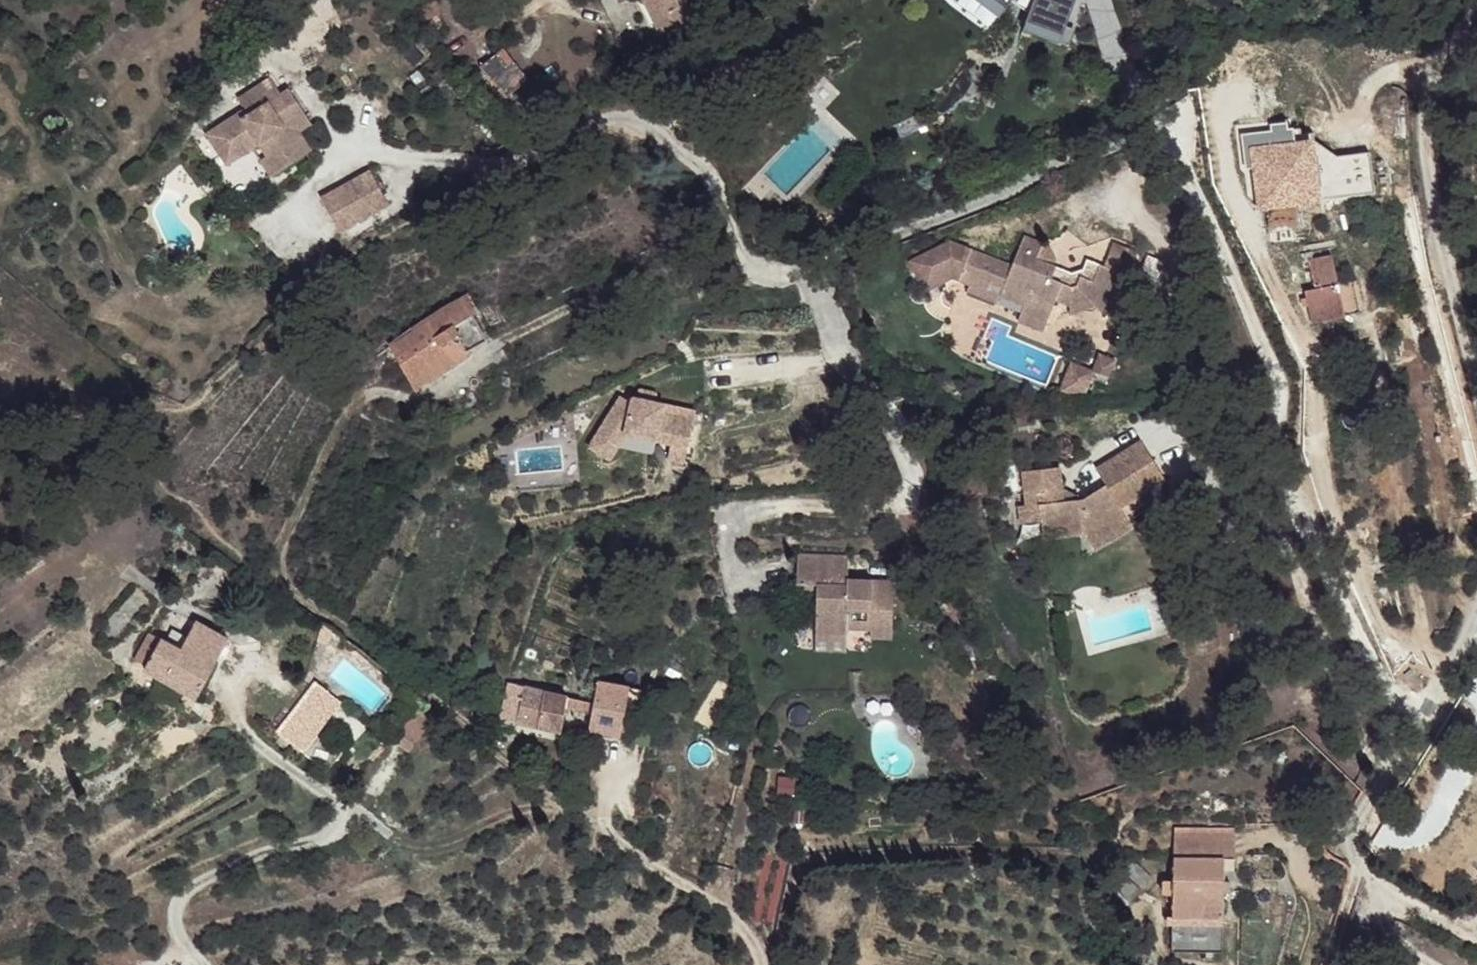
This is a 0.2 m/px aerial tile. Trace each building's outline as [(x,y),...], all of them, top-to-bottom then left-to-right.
[(669,15),(678,4),(689,14),(704,0),(654,0),(669,15)] [(1073,0),(959,0),(957,10),(1066,35),(1073,0)] [(678,4),(669,15),(679,26),(689,14),(678,4)] [(515,42),(497,55),(521,89),(541,75),(515,42)] [(244,111),(207,134),(216,149),(227,143),(237,158),(252,148),(263,141),(271,153),(260,161),(270,178),(302,157),(291,137),(299,133),(311,125),(288,91),(280,95),(270,79),(238,99),(244,111)] [(1244,132),(1250,213),(1322,208),(1317,142),(1294,144),(1293,128),(1244,132)] [(299,133),(291,137),(302,157),(311,152),(299,133)] [(263,141),(252,148),(260,161),(271,153),(263,141)] [(227,143),(216,149),(225,165),(237,158),(227,143)] [(1330,158),(1333,190),(1372,187),(1369,155),(1330,158)] [(354,182),(307,209),(326,240),(373,214),(354,182)] [(1029,221),(1025,230),(1043,238),(1048,229),(1029,221)] [(1054,232),(1048,229),(1043,238),(1041,242),(1058,250),(1061,243),(1054,232)] [(975,230),(966,251),(978,256),(977,259),(994,267),(995,265),(1007,270),(1016,249),(975,230)] [(1110,267),(1113,257),(1109,255),(1090,247),(1086,254),(1074,259),(1067,262),(1057,258),(1061,251),(1058,250),(1041,242),(1043,238),(1025,230),(1016,249),(1007,270),(1003,279),(1026,290),(1030,283),(1053,293),(1057,285),(1071,292),(1091,286),(1107,302),(1121,273),(1110,267)] [(1121,231),(1109,255),(1113,257),(1110,267),(1121,273),(1126,262),(1132,266),(1143,242),(1121,231)] [(647,245),(633,251),(637,260),(652,254),(647,245)] [(1312,258),(1309,248),(1298,251),(1300,260),(1307,259),(1312,258)] [(966,251),(962,261),(973,267),(977,259),(978,256),(966,251)] [(1074,259),(1061,251),(1057,258),(1067,262),(1074,259)] [(1335,280),(1328,253),(1312,258),(1307,259),(1315,285),(1335,280)] [(973,267),(970,273),(1000,286),(1003,279),(1007,270),(995,265),(994,267),(977,259),(973,267)] [(1358,310),(1351,277),(1336,281),(1343,314),(1358,310)] [(1336,281),(1335,280),(1315,285),(1303,288),(1309,321),(1343,314),(1336,281)] [(1053,293),(1030,283),(1026,290),(1023,298),(1046,307),(1053,293)] [(468,295),(390,346),(415,390),(467,354),(465,350),(485,340),(472,314),(478,310),(470,293),(468,295)] [(1046,307),(1023,298),(1020,305),(1043,315),(1046,307)] [(1091,356),(1069,347),(1056,377),(1082,376),(1091,356)] [(646,408),(621,393),(596,435),(612,445),(590,445),(589,486),(627,486),(628,455),(644,427),(637,423),(646,408)] [(666,419),(646,408),(637,423),(644,427),(657,434),(666,419)] [(1117,456),(1109,439),(1061,460),(1066,472),(1092,460),(1095,466),(1117,456)] [(1128,481),(1117,456),(1095,466),(1092,460),(1066,472),(1069,478),(1043,490),(1040,492),(1025,493),(1024,478),(1021,458),(984,461),(986,492),(988,497),(999,496),(1000,512),(1002,528),(1041,525),(1044,533),(1085,513),(1081,503),(1128,481)] [(1043,490),(1024,478),(1025,493),(1040,492),(1043,490)] [(1091,526),(1085,513),(1044,533),(1050,545),(1091,526)] [(879,612),(883,564),(837,558),(838,537),(787,532),(786,562),(804,564),(803,571),(800,614),(832,615),(833,610),(858,612),(879,612)] [(803,571),(804,564),(786,562),(786,570),(803,571)] [(878,620),(879,612),(858,612),(858,620),(878,620)] [(831,631),(832,615),(800,614),(800,629),(831,631)] [(148,655),(140,668),(194,698),(226,638),(196,622),(180,649),(156,636),(154,639),(148,635),(140,651),(148,655)] [(140,651),(133,663),(140,668),(148,655),(140,651)] [(508,682),(499,716),(515,720),(524,685),(508,682)] [(315,683),(275,731),(303,754),(326,726),(312,716),(328,694),(315,683)] [(524,685),(515,720),(560,730),(568,696),(524,685)] [(328,694),(312,716),(326,726),(343,705),(328,694)] [(587,701),(582,730),(608,735),(613,704),(587,701)] [(405,712),(386,734),(408,752),(432,721),(411,705),(405,712)] [(1234,847),(1232,823),(1173,826),(1173,849),(1234,847)] [(1235,867),(1234,847),(1173,849),(1175,882),(1175,895),(1176,916),(1228,913),(1226,869),(1235,867)] [(1137,903),(1151,866),(1133,859),(1120,870),(1111,896),(1137,903)] [(1175,895),(1175,882),(1166,883),(1166,896),(1175,895)] [(1229,947),(1228,913),(1176,916),(1178,950),(1229,947)]
